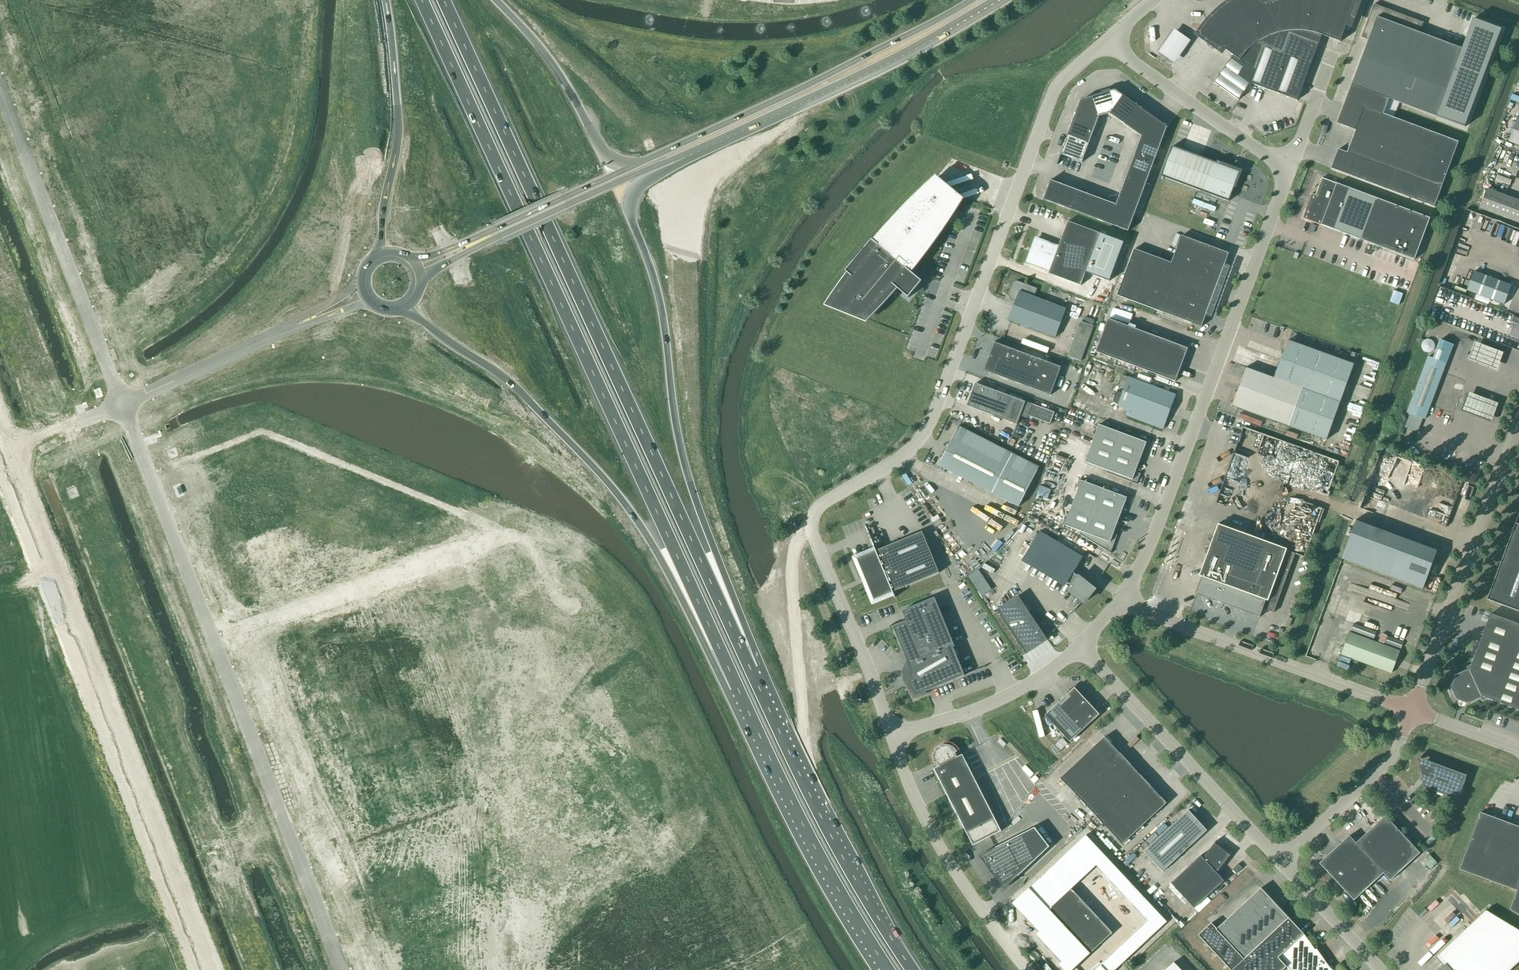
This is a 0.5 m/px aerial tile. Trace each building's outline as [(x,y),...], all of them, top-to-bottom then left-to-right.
[(1202,34),(1233,56),(1214,83),(1238,100),(1251,84),(1297,101),(1322,36),(1341,43),(1356,0),(1277,0),(1277,1),(1275,2),(1272,3),(1269,4),(1266,3),(1263,3),(1261,2),(1259,0),(1240,0),(1238,1),(1235,3),(1230,6),(1226,9),(1223,12),(1218,16),(1214,20),(1212,22),(1210,24),(1208,27),(1205,30),(1202,34)] [(1338,150),(1331,169),(1434,207),(1458,142),(1393,118),(1384,114),(1389,99),(1437,117),(1465,127),(1501,30),(1473,19),(1462,49),(1420,33),(1424,23),(1374,4),(1362,38),(1369,40),(1337,123),(1356,130),(1347,153),(1338,150)] [(1159,55),(1176,66),(1191,43),(1174,32),(1159,55)] [(1052,179),(1044,201),(1045,200),(1128,231),(1167,128),(1168,128),(1166,127),(1166,124),(1163,124),(1142,109),(1142,107),(1139,107),(1138,106),(1137,104),(1135,104),(1115,90),(1110,91),(1110,90),(1101,92),(1102,94),(1081,101),(1076,113),(1074,114),(1075,117),(1074,118),(1072,119),(1073,122),(1062,151),(1060,152),(1061,155),(1082,163),(1099,117),(1109,114),(1142,137),(1139,143),(1137,145),(1138,147),(1133,160),(1131,161),(1132,164),(1127,177),(1125,178),(1125,181),(1121,192),(1119,193),(1120,196),(1116,205),(1115,205),(1113,202),(1111,203),(1102,200),(1101,198),(1099,199),(1089,195),(1088,193),(1086,194),(1076,190),(1075,188),(1072,189),(1063,185),(1062,183),(1059,184),(1052,181),(1052,180),(1052,179)] [(1517,118),(1509,142),(1518,146),(1518,119),(1517,118)] [(1217,163),(1173,147),(1161,177),(1229,202),(1234,188),(1236,189),(1236,187),(1235,187),(1241,170),(1217,161),(1217,163)] [(1336,183),(1322,178),(1315,195),(1312,194),(1303,219),(1414,260),(1424,232),(1430,218),(1336,183)] [(907,268),(961,203),(934,179),(878,245),(872,240),(846,271),(852,277),(831,302),(867,316),(893,285),(909,298),(922,282),(907,268)] [(1487,189),(1479,208),(1518,223),(1518,201),(1487,189)] [(1036,239),(1027,262),(1050,271),(1049,274),(1081,286),(1086,273),(1110,281),(1124,243),(1068,222),(1059,247),(1036,239)] [(1202,327),(1229,253),(1181,236),(1171,263),(1134,249),(1117,296),(1202,327)] [(1474,271),(1467,290),(1476,294),(1504,305),(1511,286),(1474,271)] [(1056,337),(1066,309),(1034,297),(1038,289),(1017,281),(1013,283),(1009,295),(1010,299),(1016,301),(1009,320),(1056,337)] [(1175,382),(1188,349),(1108,319),(1096,352),(1175,382)] [(1081,361),(1094,326),(1080,321),(1067,356),(1081,361)] [(1407,413),(1425,419),(1455,341),(1442,336),(1433,359),(1428,357),(1407,413)] [(1426,354),(1436,347),(1430,338),(1420,345),(1426,354)] [(1275,378),(1246,368),(1233,406),(1327,440),(1354,365),(1288,341),(1275,378)] [(1050,395),(1061,367),(995,343),(984,371),(1050,395)] [(1498,371),(1504,353),(1475,343),(1469,361),(1498,371)] [(1163,429),(1176,395),(1129,378),(1118,406),(1128,410),(1126,415),(1163,429)] [(976,383),(967,406),(1017,425),(1020,417),(1028,419),(1029,416),(1050,424),(1055,413),(1026,402),(976,383)] [(1469,393),(1462,411),(1492,423),(1499,404),(1469,393)] [(1137,484),(1140,474),(1136,472),(1147,443),(1099,425),(1085,462),(1108,470),(1107,473),(1137,484)] [(1019,507),(1039,467),(959,426),(939,466),(1019,507)] [(1111,554),(1118,536),(1114,535),(1128,499),(1082,482),(1066,527),(1082,533),(1081,536),(1111,554)] [(1487,600),(1518,611),(1518,514),(1487,600)] [(1274,613),(1297,554),(1288,551),(1289,550),(1285,549),(1219,524),(1215,535),(1207,538),(1211,545),(1204,548),(1206,556),(1200,576),(1202,577),(1196,594),(1216,602),(1215,604),(1222,607),(1223,604),(1260,618),(1263,609),(1274,613)] [(1355,525),(1342,559),(1422,589),(1435,555),(1355,525)] [(1092,588),(1074,572),(1083,557),(1040,531),(1024,558),(1072,585),(1069,590),(1082,601),(1073,611),(1073,612),(1084,600),(1093,589),(1096,584),(1095,584),(1092,588)] [(874,600),(939,573),(922,532),(857,559),(874,600)] [(1440,543),(1421,536),(1419,542),(1437,549),(1440,543)] [(961,566),(944,573),(948,583),(965,576),(961,566)] [(979,568),(968,575),(982,595),(992,589),(979,568)] [(1047,640),(1018,596),(997,610),(1026,654),(1047,640)] [(965,675),(953,648),(955,647),(935,598),(902,611),(906,621),(893,627),(909,666),(908,667),(908,668),(907,669),(907,671),(907,672),(906,673),(906,674),(906,675),(906,676),(907,678),(907,679),(907,680),(907,681),(908,682),(908,683),(906,684),(915,699),(926,695),(925,693),(966,676),(965,675)] [(1490,614),(1472,665),(1466,667),(1468,670),(1455,676),(1451,687),(1457,700),(1468,704),(1481,698),(1482,701),(1487,699),(1518,710),(1518,624),(1490,614)] [(1373,639),(1376,632),(1353,624),(1351,631),(1373,639)] [(1392,673),(1400,651),(1350,632),(1341,655),(1392,673)] [(1401,649),(1403,643),(1388,637),(1386,644),(1401,649)] [(1070,742),(1100,715),(1075,688),(1045,715),(1070,742)] [(1105,737),(1061,778),(1123,844),(1167,803),(1105,737)] [(958,757),(956,753),(958,752),(957,751),(957,750),(956,749),(955,748),(954,747),(953,747),(952,746),(951,746),(949,745),(948,745),(947,745),(945,745),(944,745),(942,746),(940,747),(939,747),(938,748),(937,749),(936,751),(935,752),(935,753),(934,754),(934,755),(934,756),(934,758),(934,759),(934,761),(934,762),(935,763),(937,762),(940,767),(934,769),(973,846),(1002,831),(963,755),(958,757)] [(1457,800),(1467,775),(1427,761),(1421,775),(1424,788),(1457,800)] [(1163,872),(1208,831),(1189,810),(1144,852),(1163,872)] [(1518,841),(1518,827),(1481,813),(1460,870),(1503,885),(1518,841)] [(1420,853),(1385,816),(1356,843),(1349,836),(1320,863),(1354,900),(1383,873),(1390,881),(1420,853)] [(1049,847),(1035,828),(979,856),(1004,889),(1049,847)] [(1013,904),(1039,932),(1036,935),(1062,962),(1059,965),(1064,969),(1072,969),(1111,932),(1070,889),(1095,864),(1148,920),(1096,969),(1114,969),(1166,920),(1085,835),(1013,904)] [(1217,873),(1231,855),(1215,844),(1217,841),(1217,840),(1203,858),(1201,856),(1171,883),(1195,908),(1224,881),(1217,873)] [(1503,885),(1517,891),(1510,910),(1518,915),(1518,841),(1503,885)] [(1236,874),(1242,868),(1238,864),(1232,870),(1236,874)] [(1293,922),(1261,888),(1217,929),(1212,923),(1199,935),(1231,969),(1242,969),(1293,922)] [(1518,962),(1518,930),(1486,910),(1436,957),(1446,968),(1443,969),(1511,969),(1518,962)] [(1242,969),(1283,969),(1287,966),(1290,969),(1333,969),(1330,968),(1317,949),(1315,950),(1304,934),(1293,922),(1242,969)]
